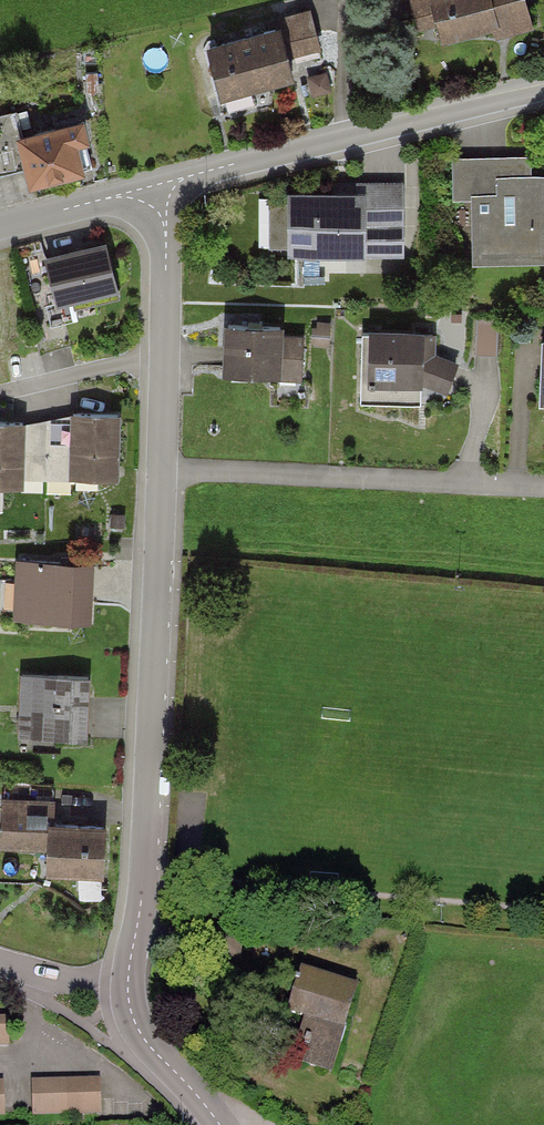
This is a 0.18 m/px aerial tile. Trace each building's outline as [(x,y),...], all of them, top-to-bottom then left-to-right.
[(424,39),(492,24),(494,35),(532,27),(526,0),(416,0),(424,39)] [(271,33),(207,47),(218,95),(291,78),(286,56),(321,48),(313,9),(268,19),(271,33)] [(81,122),(17,137),(28,184),(92,170),(81,122)] [(543,262),(543,177),(533,177),(533,157),(452,157),(452,197),(474,197),(474,262),(543,262)] [(351,183),(351,191),(287,191),(288,256),(362,256),(362,228),(405,228),(405,183),(351,183)] [(118,290),(106,242),(46,256),(58,305),(118,290)] [(284,328),(224,327),(223,374),(305,376),(306,339),(284,338),(284,328)] [(422,403),(423,384),(449,393),(460,365),(437,357),(438,336),(424,336),(425,329),(363,327),(361,401),(422,403)] [(72,422),(27,428),(27,425),(0,424),(0,487),(78,488),(78,479),(120,479),(121,415),(72,415),(72,422)] [(97,566),(17,561),(13,618),(93,624),(97,566)] [(91,679),(21,678),(20,739),(90,740),(91,679)] [(57,803),(1,802),(0,851),(45,852),(45,872),(105,873),(106,827),(57,826),(57,803)] [(333,1073),(356,991),(298,974),(285,1021),(305,1027),(294,1063),(333,1073)] [(0,1020),(0,1045),(11,1045),(10,1020),(0,1020)] [(101,1083),(35,1083),(35,1113),(101,1113),(101,1083)]
